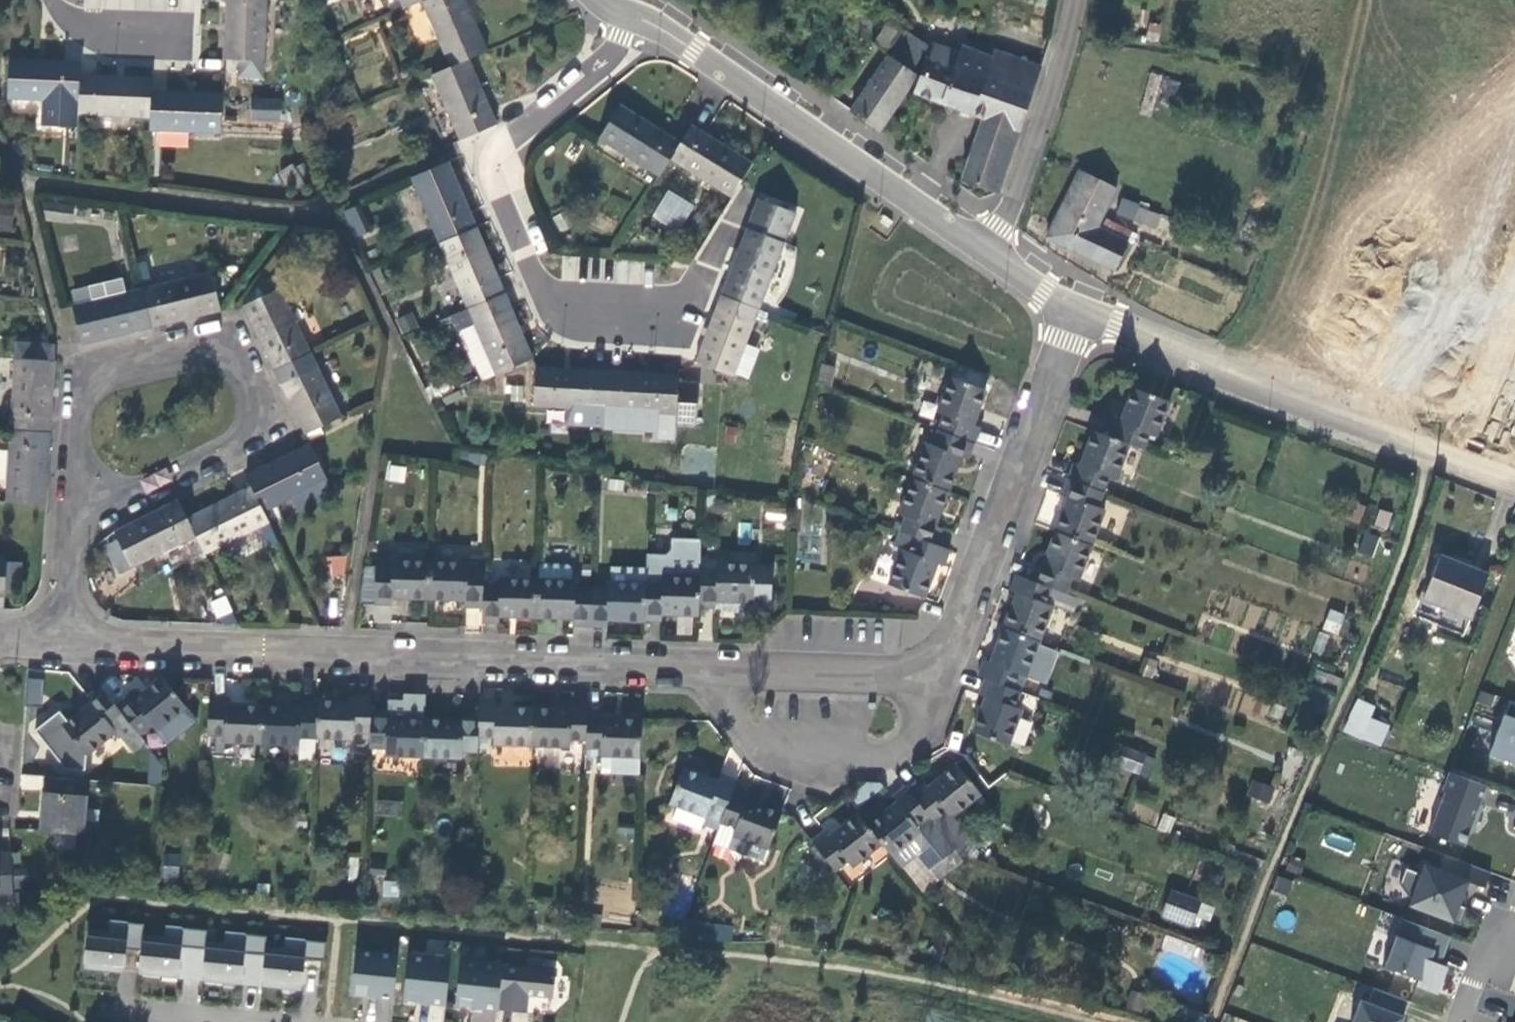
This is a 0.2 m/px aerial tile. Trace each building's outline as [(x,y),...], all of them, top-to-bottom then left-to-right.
[(176,10),(200,12),(201,0),(177,0),(176,10)] [(222,59),(238,60),(263,61),(266,0),(225,0),(222,59)] [(403,10),(421,2),(425,0),(399,0),(403,10)] [(464,0),(425,0),(421,2),(449,67),(468,59),(486,51),(464,0)] [(888,56),(910,71),(927,46),(905,32),(888,56)] [(1039,68),(992,51),(990,57),(961,48),(960,54),(933,45),(929,58),(926,57),(914,93),(983,119),(1019,130),(1039,68)] [(888,56),(851,113),(878,132),(906,91),(914,74),(910,71),(888,56)] [(496,125),(468,59),(449,67),(431,75),(459,140),(496,125)] [(79,74),(79,62),(8,60),(6,100),(41,101),(40,126),(77,127),(77,116),(79,74)] [(263,79),(263,61),(238,60),(237,77),(263,79)] [(1174,100),(1179,79),(1148,72),(1139,112),(1154,115),(1158,97),(1174,100)] [(150,90),(150,77),(79,74),(77,116),(149,118),(150,90)] [(219,134),(221,93),(150,90),(149,118),(148,131),(219,134)] [(282,99),(252,96),(249,118),(279,122),(282,99)] [(679,143),(619,105),(598,140),(658,177),(669,161),(679,143)] [(1019,130),(983,119),(969,158),(1005,170),(1019,130)] [(751,164),(691,126),(679,143),(669,161),(730,198),(751,164)] [(1005,170),(969,158),(961,181),(997,194),(1005,170)] [(476,227),(448,162),(410,178),(439,243),(476,227)] [(1082,171),(1048,238),(1112,271),(1127,244),(1112,237),(1098,230),(1118,192),(1082,171)] [(679,232),(694,204),(667,189),(651,217),(679,232)] [(795,214),(757,199),(732,264),(720,296),(758,310),(795,214)] [(75,206),(40,201),(45,220),(72,224),(75,206)] [(342,212),(354,238),(367,233),(356,206),(342,212)] [(1156,231),(1162,220),(1140,211),(1135,223),(1156,231)] [(547,249),(537,225),(528,229),(537,252),(547,249)] [(504,293),(476,227),(439,243),(467,309),(504,293)] [(1116,227),(1112,237),(1127,244),(1132,235),(1116,227)] [(578,278),(578,256),(562,256),(562,278),(578,278)] [(612,283),(646,284),(646,261),(613,260),(612,283)] [(219,312),(210,272),(140,289),(150,328),(219,312)] [(309,353),(278,289),(277,289),(271,277),(257,284),(263,296),(241,306),(273,371),(309,353)] [(140,289),(71,306),(81,346),(150,328),(140,289)] [(532,360),(504,293),(467,309),(450,316),(457,332),(459,331),(474,325),(495,375),(532,360)] [(758,310),(720,296),(694,362),(723,373),(732,377),(758,310)] [(401,334),(416,327),(410,314),(396,320),(401,334)] [(495,375),(474,325),(459,331),(481,381),(495,375)] [(14,359),(54,362),(54,347),(15,345),(14,359)] [(341,417),(309,353),(273,371),(304,435),(341,417)] [(50,433),(54,362),(14,359),(9,431),(50,433)] [(821,364),(817,384),(829,387),(834,366),(821,364)] [(606,371),(535,368),(533,408),(605,411),(606,371)] [(678,374),(606,371),(605,411),(676,415),(676,423),(695,424),(697,383),(678,381),(678,374)] [(428,384),(436,400),(451,392),(444,377),(428,384)] [(937,430),(973,444),(979,428),(972,425),(985,390),(949,377),(936,412),(943,415),(937,430)] [(1128,444),(1142,450),(1148,434),(1155,436),(1168,402),(1132,388),(1120,423),(1112,421),(1106,436),(1128,444)] [(924,444),(911,478),(947,492),(960,457),(967,459),(973,444),(937,430),(931,446),(924,444)] [(45,505),(50,433),(9,431),(5,503),(45,505)] [(1067,479),(1102,492),(1108,477),(1115,479),(1128,444),(1106,436),(1092,431),(1079,466),(1072,463),(1067,479)] [(327,481),(309,445),(276,459),(245,476),(250,487),(263,512),(290,499),(324,482),(327,481)] [(385,480),(404,482),(406,466),(387,463),(385,480)] [(905,516),(900,532),(913,537),(935,545),(941,529),(934,527),(947,492),(911,478),(898,513),(905,516)] [(1055,532),(1090,546),(1103,511),(1096,509),(1102,492),(1067,479),(1060,495),(1067,498),(1055,532)] [(324,482),(290,499),(297,513),(331,496),(324,482)] [(263,512),(250,487),(186,519),(195,537),(204,555),(268,523),(263,512)] [(186,519),(177,500),(113,532),(131,568),(195,537),(186,519)] [(1386,532),(1392,513),(1378,508),(1372,527),(1386,532)] [(1051,588),(1064,594),(1071,578),(1078,581),(1090,546),(1055,532),(1042,567),(1035,565),(1029,580),(1051,588)] [(1372,558),(1379,538),(1365,533),(1357,552),(1372,558)] [(944,566),(949,550),(935,545),(913,537),(908,553),(901,550),(888,585),(923,598),(937,563),(944,566)] [(1487,572),(1438,554),(1422,594),(1469,613),(1487,572)] [(342,575),(345,556),(325,557),(326,576),(342,575)] [(467,562),(429,561),(428,600),(465,601),(465,608),(481,609),(482,585),(483,559),(467,558),(467,562)] [(392,567),(375,567),(374,581),(373,605),(390,605),(390,598),(428,600),(429,561),(392,560),(392,567)] [(716,571),(716,564),(716,561),(700,561),(699,564),(699,571),(716,571)] [(699,564),(665,563),(664,577),(699,579),(699,571),(699,564)] [(716,571),(699,571),(699,579),(698,609),(715,610),(715,602),(749,603),(752,603),(754,565),(716,564),(716,571)] [(537,565),(536,580),(535,618),(572,620),(572,627),(589,627),(590,589),(573,589),(574,581),(571,581),(571,571),(567,565),(537,565)] [(1003,629),(1038,642),(1052,607),(1044,605),(1051,588),(1029,580),(1015,575),(1009,591),(1016,594),(1003,629)] [(662,584),(645,584),(643,622),(660,622),(661,615),(698,616),(698,609),(699,579),(664,577),(662,577),(662,584)] [(499,586),(482,585),(481,609),(481,624),(498,624),(498,617),(535,618),(536,580),(500,579),(499,586)] [(608,590),(590,589),(589,627),(606,628),(606,620),(643,622),(645,584),(608,583),(608,590)] [(226,594),(208,602),(216,620),(233,613),(226,594)] [(749,603),(715,602),(715,610),(720,610),(723,612),(749,613),(749,603)] [(1321,629),(1336,635),(1343,615),(1328,610),(1321,629)] [(984,679),(1020,692),(1026,677),(1044,683),(1055,653),(1037,646),(1038,642),(1003,629),(990,663),(983,661),(977,677),(984,679)] [(1339,687),(1342,677),(1316,668),(1313,678),(1339,687)] [(185,707),(161,677),(132,701),(128,694),(114,705),(138,735),(151,725),(156,731),(185,707)] [(26,678),(26,702),(41,703),(42,679),(26,678)] [(972,732),(1008,746),(1021,711),(1014,709),(1020,692),(984,679),(978,695),(985,698),(972,732)] [(90,703),(62,726),(85,755),(115,732),(125,746),(138,735),(114,705),(99,686),(86,697),(90,703)] [(353,701),(316,700),(315,738),(352,740),(352,732),(369,733),(370,710),(370,695),(354,694),(353,701)] [(1367,702),(1351,695),(1334,731),(1351,739),(1367,702)] [(225,697),(208,696),(207,735),(223,735),(223,742),(260,744),(262,706),(225,705),(225,697)] [(262,706),(260,744),(298,745),(298,738),(315,738),(316,700),(299,699),(299,707),(262,706)] [(478,714),(477,736),(494,737),(494,745),(531,746),(532,708),(495,706),(496,699),(478,699),(478,714)] [(532,708),(531,746),(568,747),(568,740),(585,741),(586,710),(586,702),(570,702),(569,710),(532,708)] [(1509,702),(1489,755),(1514,765),(1514,704),(1509,702)] [(369,733),(368,748),(385,748),(385,756),(422,757),(424,719),(386,718),(387,710),(370,710),(369,733)] [(585,741),(585,748),(602,749),(602,756),(639,758),(640,719),(603,718),(603,710),(586,710),(585,741)] [(424,719),(422,757),(459,758),(460,751),(476,751),(477,736),(478,714),(461,713),(461,721),(424,719)] [(144,743),(138,735),(125,746),(131,753),(144,743)] [(1115,767),(1142,774),(1148,753),(1121,746),(1115,767)] [(585,749),(584,769),(598,770),(599,750),(585,749)] [(148,757),(146,783),(161,784),(163,758),(148,757)] [(928,817),(957,854),(971,843),(951,818),(980,795),(957,765),(927,788),(923,782),(909,793),(928,817)] [(682,769),(669,804),(704,818),(706,811),(722,816),(733,788),(735,781),(720,775),(717,782),(682,769)] [(21,774),(20,789),(42,789),(43,774),(21,774)] [(1479,806),(1486,787),(1448,774),(1442,793),(1444,794),(1429,835),(1464,848),(1469,834),(1472,835),(1482,807),(1479,806)] [(866,808),(880,787),(867,777),(852,799),(866,808)] [(40,832),(83,835),(88,782),(45,778),(40,832)] [(1251,778),(1245,795),(1267,803),(1274,787),(1251,778)] [(881,845),(890,856),(920,833),(915,828),(928,817),(909,793),(905,787),(891,797),(896,803),(867,826),(881,845)] [(722,816),(719,824),(736,829),(733,837),(767,850),(781,814),(746,801),(749,794),(733,788),(722,816)] [(376,811),(396,816),(399,804),(379,799),(376,811)] [(811,842),(834,872),(848,862),(852,867),(881,845),(867,826),(858,814),(828,838),(824,832),(811,842)] [(1328,832),(1324,843),(1348,853),(1352,842),(1328,832)] [(920,833),(890,856),(901,869),(930,846),(920,833)] [(13,896),(10,854),(0,855),(0,897),(13,896)] [(1484,889),(1490,873),(1445,856),(1439,871),(1424,865),(1421,875),(1405,869),(1399,885),(1411,901),(1409,907),(1459,926),(1466,908),(1459,906),(1468,883),(1484,889)] [(398,898),(399,881),(383,880),(381,896),(398,898)] [(1161,914),(1192,926),(1200,903),(1169,892),(1161,914)] [(1206,926),(1213,907),(1201,903),(1194,922),(1206,926)] [(1443,955),(1449,938),(1402,920),(1394,943),(1391,942),(1382,966),(1418,980),(1416,986),(1438,994),(1447,969),(1439,966),(1437,965),(1441,954),(1443,955)] [(683,921),(677,936),(705,939),(706,923),(683,921)] [(125,950),(140,951),(141,936),(142,925),(109,922),(107,933),(86,931),(83,968),(104,970),(105,965),(123,966),(125,950)] [(180,948),(204,950),(204,943),(206,931),(164,927),(163,939),(141,936),(140,951),(137,974),(159,976),(159,970),(178,972),(180,948)] [(243,954),(263,956),(264,949),(265,937),(224,933),(222,944),(204,943),(204,950),(201,980),(222,982),(223,976),(241,978),(243,954)] [(303,960),(323,962),(325,943),(284,939),(282,950),(264,949),(263,956),(260,986),(282,988),(282,982),(301,984),(303,960)] [(350,995),(392,999),(396,955),(354,950),(350,995)] [(402,1000),(444,1005),(449,960),(407,956),(402,1000)] [(454,1006),(496,1010),(501,966),(459,961),(454,1006)] [(501,966),(496,1010),(525,1013),(527,995),(552,998),(554,971),(501,966)] [(282,982),(282,988),(300,990),(301,984),(282,982)] [(1409,1002),(1372,989),(1367,1003),(1360,1001),(1352,1021),(1401,1021),(1409,1002)] [(444,1007),(430,1005),(427,1021),(442,1021),(444,1007)] [(529,1013),(471,1011),(471,1021),(528,1021),(529,1013)]
